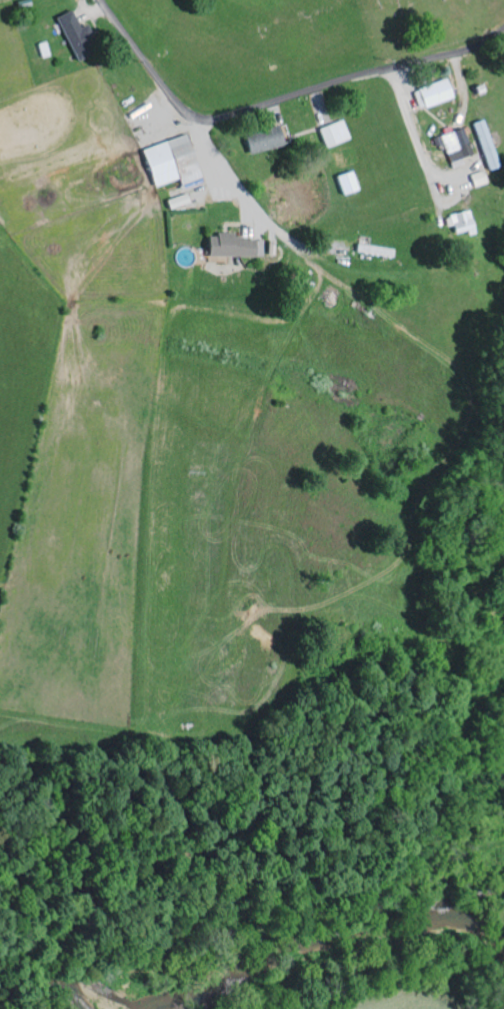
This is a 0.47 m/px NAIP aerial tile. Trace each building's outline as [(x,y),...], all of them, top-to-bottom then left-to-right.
[(54,17),(75,60),(85,56),(82,49),(94,43),(91,37),(98,33),(92,21),(78,28),(69,9),(54,17)] [(411,89),(417,109),(450,98),(443,78),(411,89)] [(499,166),(483,118),(471,122),(488,170),(499,166)] [(324,148),(348,138),(341,119),(317,128),(324,148)] [(245,152),(289,144),(285,124),(241,132),(245,152)] [(460,158),(472,153),(461,127),(439,136),(452,168),(463,164),(460,158)] [(140,148),(152,186),(178,179),(180,184),(199,178),(186,134),(140,148)] [(356,190),(350,170),(335,175),(341,195),(356,190)] [(485,182),(482,170),(469,174),(472,186),(485,182)] [(165,200),(168,209),(188,202),(186,193),(165,200)] [(451,233),(467,231),(467,235),(474,233),(470,210),(447,214),(451,233)] [(232,234),(205,233),(205,255),(260,256),(261,239),(232,238),(232,234)] [(392,257),(393,248),(356,244),(355,253),(392,257)]
